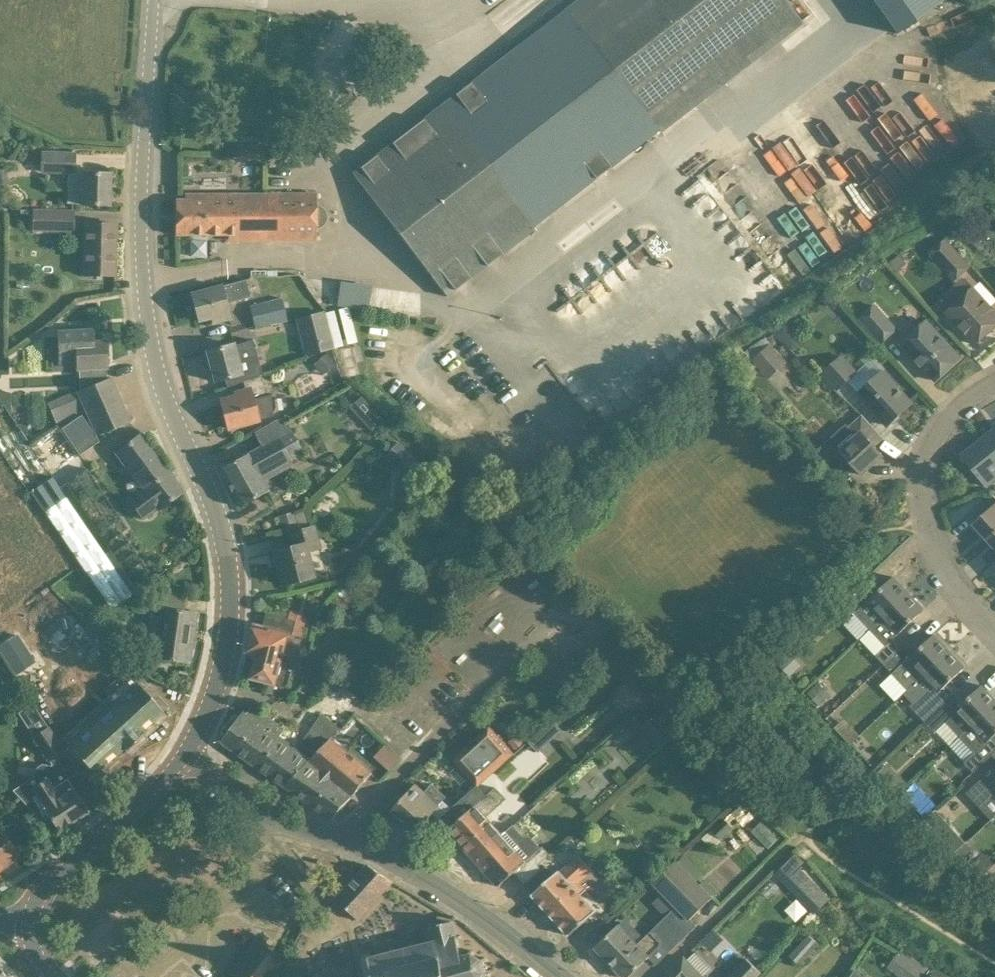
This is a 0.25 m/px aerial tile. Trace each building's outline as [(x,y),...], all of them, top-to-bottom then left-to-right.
[(802,22),(785,0),(576,0),(352,173),(447,296),(534,229),(532,227),(659,130),(660,132),(802,22)] [(902,31),(950,0),(882,0),(902,31)] [(240,159),(266,159),(266,142),(240,142),(240,159)] [(66,203),(110,203),(111,173),(72,171),(73,152),(42,150),(41,170),(67,171),(66,203)] [(314,240),(314,229),(320,228),(324,223),(326,218),(324,212),(320,208),(314,207),(314,196),(268,195),(201,194),(201,200),(176,199),(176,235),(268,235),(268,240),(314,240)] [(73,231),(74,211),(33,209),(32,230),(73,231)] [(84,274),(115,276),(116,223),(86,222),(84,274)] [(191,254),(208,255),(209,238),(192,238),(191,254)] [(970,267),(945,239),(929,253),(954,281),(970,267)] [(341,280),(339,304),(371,306),(373,283),(341,280)] [(221,286),(192,293),(199,321),(212,317),(213,323),(230,318),(226,301),(249,296),(245,281),(221,287),(221,286)] [(994,327),(994,311),(973,288),(947,312),(976,344),(994,327)] [(287,319),(283,298),(250,305),(255,327),(287,319)] [(882,343),(897,329),(875,305),(861,319),(882,343)] [(306,354),(333,347),(324,312),(297,318),(306,354)] [(902,344),(936,381),(961,358),(927,321),(902,344)] [(791,336),(791,330),(785,324),(776,333),(785,342),(791,336)] [(60,362),(77,361),(77,369),(107,368),(106,341),(94,342),(93,330),(58,332),(60,362)] [(254,340),(234,345),(234,344),(207,351),(215,381),(225,378),(227,387),(245,381),(256,377),(251,357),(258,356),(254,340)] [(763,372),(782,356),(771,343),(752,360),(763,372)] [(360,375),(353,347),(341,350),(349,378),(360,375)] [(317,361),(326,372),(335,365),(326,354),(317,361)] [(838,390),(857,372),(841,355),(822,372),(838,390)] [(889,425),(912,404),(883,371),(859,393),(889,425)] [(262,376),(256,377),(245,381),(247,390),(235,394),(236,397),(221,401),(228,428),(259,420),(270,417),(274,410),(270,395),(266,396),(262,376)] [(130,421),(111,377),(48,404),(56,423),(86,410),(88,414),(93,427),(97,435),(130,421)] [(375,411),(363,422),(372,431),(384,420),(375,411)] [(842,451),(863,475),(884,456),(875,446),(884,438),(862,414),(850,426),(847,423),(818,449),(829,462),(842,451)] [(99,441),(81,415),(62,428),(80,454),(99,441)] [(219,469),(220,471),(227,483),(227,484),(231,492),(232,492),(239,505),(238,505),(239,506),(268,490),(259,474),(290,457),(279,436),(286,433),(279,420),(255,432),(262,446),(249,453),(248,453),(219,469)] [(982,439),(994,455),(994,429),(982,439)] [(159,510),(183,491),(141,434),(117,451),(144,489),(129,499),(143,519),(158,508),(159,510)] [(982,439),(962,456),(986,486),(994,479),(994,455),(982,439)] [(392,464),(407,449),(398,441),(384,456),(392,464)] [(38,467),(24,476),(30,485),(43,477),(38,467)] [(974,524),(988,540),(987,541),(987,542),(994,535),(994,505),(974,524)] [(298,530),(293,512),(278,516),(283,534),(289,533),(298,530)] [(298,530),(289,533),(292,546),(274,551),(283,584),(314,576),(307,549),(319,547),(313,526),(298,530)] [(866,584),(852,598),(845,604),(855,614),(856,613),(871,629),(909,593),(894,576),(875,594),(866,584)] [(347,582),(338,595),(344,599),(353,587),(347,582)] [(160,659),(190,663),(197,612),(184,610),(186,595),(162,591),(160,608),(167,609),(160,659)] [(876,655),(885,664),(903,647),(895,638),(925,609),(909,593),(871,629),(886,646),(876,655)] [(328,607),(341,616),(349,605),(336,595),(328,607)] [(289,619),(275,615),(271,629),(256,625),(249,652),(251,652),(251,655),(252,655),(255,661),(255,662),(257,662),(253,678),(277,684),(277,683),(289,686),(295,664),(283,661),(289,633),(294,634),(297,621),(289,619)] [(18,633),(0,644),(0,648),(16,674),(36,662),(18,633)] [(909,689),(923,676),(950,651),(934,634),(911,656),(903,647),(885,664),(893,673),(909,689)] [(923,676),(932,685),(910,706),(925,722),(955,694),(947,685),(965,667),(950,651),(923,676)] [(778,663),(790,676),(796,671),(790,665),(796,659),(789,652),(778,663)] [(830,695),(819,682),(807,692),(819,706),(830,695)] [(142,735),(140,733),(162,713),(137,685),(124,697),(116,689),(107,697),(142,735)] [(994,704),(994,699),(982,685),(963,703),(955,694),(925,722),(935,732),(948,721),(961,735),(971,726),(971,727),(994,704)] [(114,706),(102,718),(94,709),(85,717),(118,753),(123,748),(125,750),(142,735),(107,697),(106,697),(114,706)] [(272,716),(254,703),(247,714),(244,711),(222,742),(260,768),(281,737),(276,733),(282,725),(271,718),(272,716)] [(971,727),(971,726),(961,735),(976,751),(964,763),(973,773),(994,752),(994,736),(994,735),(994,704),(971,727)] [(33,735),(48,725),(40,713),(25,722),(29,728),(33,735)] [(662,750),(677,736),(664,720),(657,713),(641,727),(662,750)] [(315,756),(331,738),(341,728),(321,714),(301,745),(315,756)] [(84,734),(70,746),(95,774),(118,753),(85,717),(76,725),(84,734)] [(562,730),(553,721),(529,742),(539,752),(562,730)] [(65,750),(48,725),(33,735),(50,760),(65,750)] [(501,740),(490,727),(455,759),(478,785),(478,786),(514,753),(501,740)] [(509,741),(516,750),(525,743),(518,734),(509,741)] [(313,759),(281,737),(260,768),(287,787),(313,759)] [(373,774),(331,738),(315,756),(313,759),(287,787),(333,819),(373,774)] [(376,754),(391,769),(402,758),(388,744),(376,754)] [(45,825),(52,821),(59,831),(89,811),(74,787),(74,788),(56,761),(49,765),(42,764),(35,768),(34,777),(39,784),(19,797),(45,825)] [(981,779),(994,794),(994,766),(981,779)] [(890,785),(897,792),(907,782),(900,775),(890,785)] [(416,784),(392,811),(416,833),(440,806),(416,784)] [(496,787),(487,795),(478,786),(478,785),(439,819),(471,855),(499,831),(487,817),(507,799),(496,787)] [(724,818),(712,830),(721,840),(733,828),(724,818)] [(966,842),(944,818),(933,828),(955,853),(966,842)] [(524,885),(527,883),(542,870),(539,865),(551,854),(543,846),(525,861),(512,845),(523,835),(514,825),(503,835),(499,831),(471,855),(499,886),(514,873),(524,884),(523,884),(524,885)] [(18,855),(0,830),(0,869),(16,856),(16,857),(18,855)] [(984,853),(970,867),(976,873),(980,877),(994,863),(984,853)] [(542,870),(527,883),(535,892),(533,894),(570,935),(596,912),(581,895),(587,889),(581,882),(594,870),(580,855),(560,873),(559,871),(551,879),(542,870)] [(596,947),(625,976),(629,976),(649,957),(656,964),(696,926),(691,920),(713,897),(676,859),(652,883),(676,908),(645,938),(636,928),(629,935),(619,925),(596,947)] [(359,921),(394,881),(369,865),(337,897),(359,921)] [(833,898),(816,882),(800,899),(817,915),(833,898)] [(486,975),(490,976),(491,973),(486,972),(484,963),(488,960),(486,957),(482,960),(474,955),(475,951),(471,950),(471,955),(463,957),(458,939),(462,938),(461,935),(458,936),(454,923),(451,921),(433,926),(433,923),(430,924),(431,926),(425,928),(429,943),(416,946),(414,942),(411,943),(412,947),(395,952),(393,947),(390,948),(391,953),(372,957),(371,953),(368,953),(374,976),(485,976),(486,975)] [(715,928),(700,942),(718,960),(732,946),(715,928)] [(809,935),(790,955),(800,964),(819,944),(809,935)] [(278,954),(255,938),(231,974),(235,976),(270,976),(272,975),(275,976),(286,960),(278,954)] [(683,957),(678,962),(670,970),(665,976),(702,976),(683,957)] [(762,972),(747,959),(730,976),(758,976),(762,972)] [(910,961),(899,975),(902,976),(922,976),(926,972),(910,961)]
